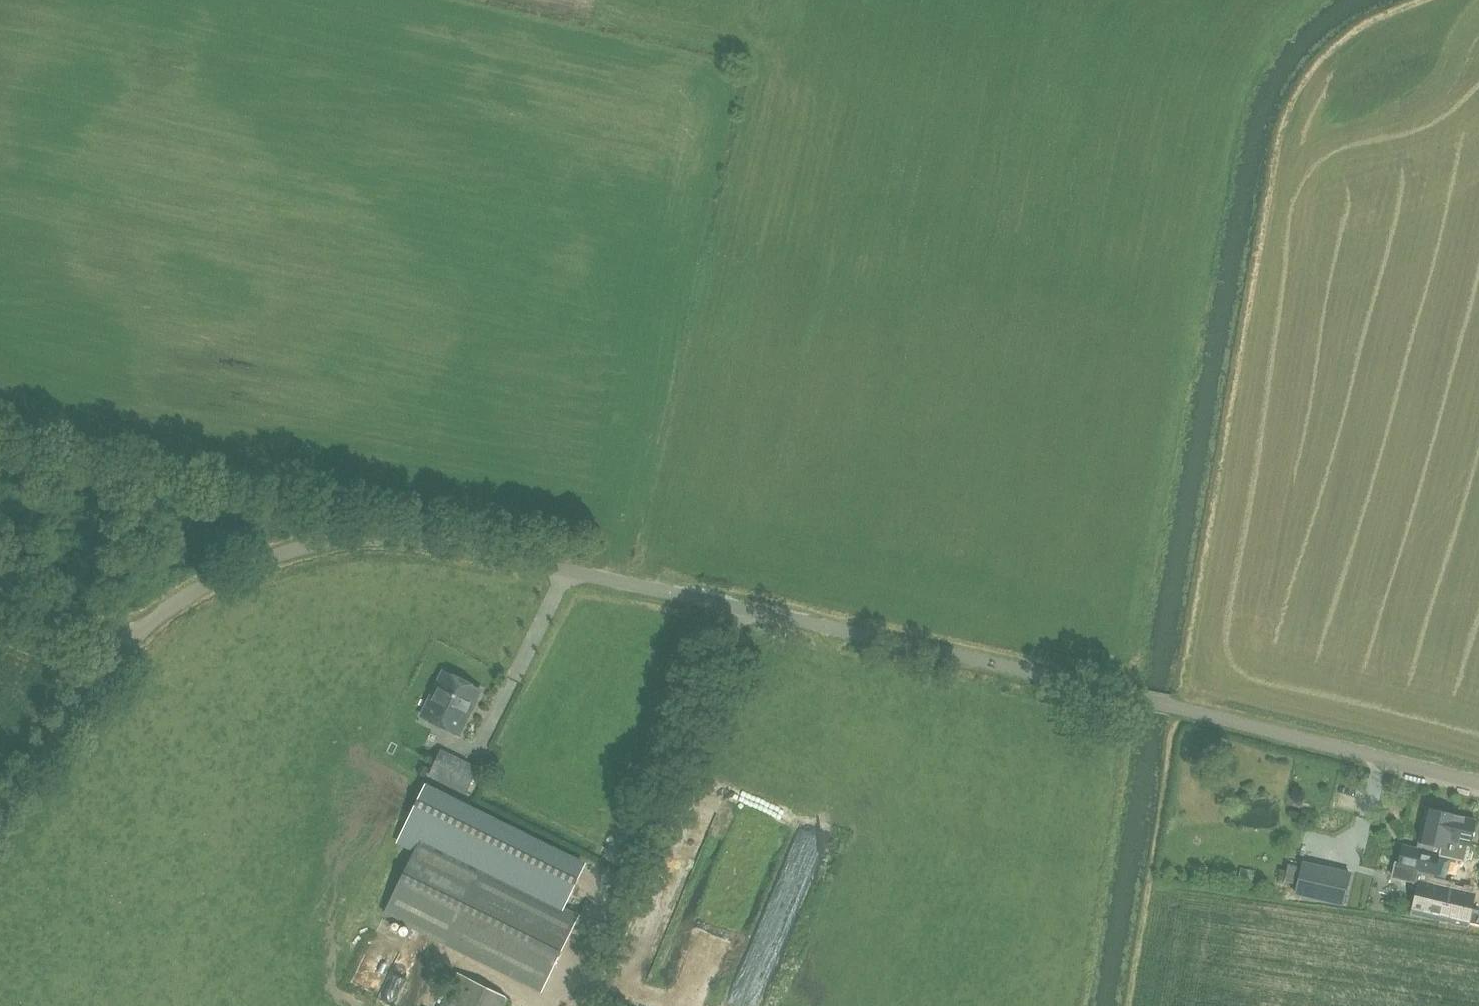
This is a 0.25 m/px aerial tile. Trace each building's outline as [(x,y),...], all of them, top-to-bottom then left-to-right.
[(611,573),(614,561),(599,557),(595,569),(611,573)] [(461,735),(482,691),(446,673),(424,717),(461,735)] [(478,771),(442,753),(432,775),(467,793),(478,771)] [(385,912),(543,990),(580,915),(564,907),(585,864),(426,787),(399,841),(416,849),(385,912)] [(1404,846),(1400,863),(1396,862),(1393,877),(1420,883),(1414,910),(1441,916),(1447,887),(1431,883),(1434,872),(1438,854),(1440,845),(1437,845),(1441,828),(1445,811),(1427,807),(1418,849),(1404,846)] [(1467,860),(1476,819),(1445,811),(1441,828),(1437,845),(1440,845),(1438,854),(1467,860)] [(1285,882),(1298,884),(1302,866),(1289,863),(1285,882)] [(1330,892),(1334,874),(1302,866),(1298,884),(1330,892)] [(1469,922),(1475,893),(1447,887),(1441,916),(1469,922)] [(458,973),(442,1005),(504,1005),(508,998),(458,973)]
